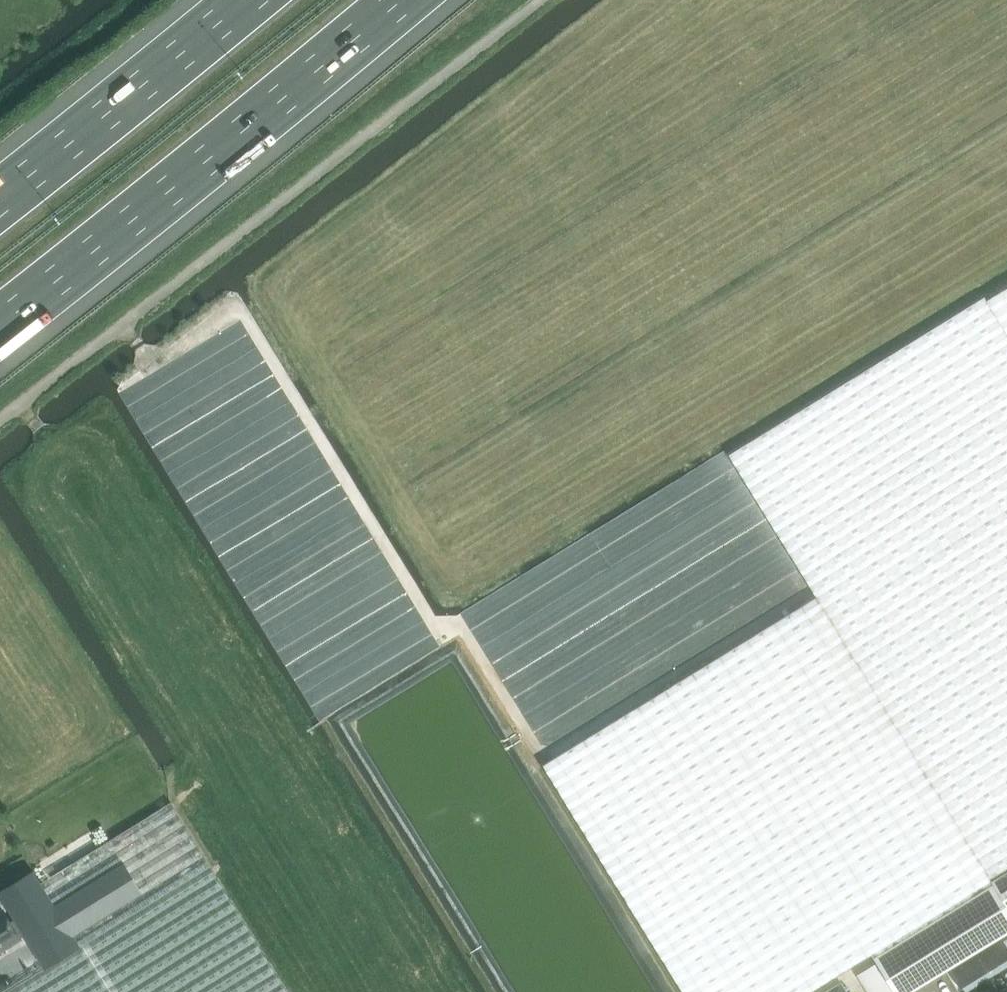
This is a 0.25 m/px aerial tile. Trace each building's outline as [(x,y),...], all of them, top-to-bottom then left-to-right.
[(987,299),(1006,332),(1006,287),(987,299)] [(987,299),(985,296),(731,453),(816,596),(543,764),(683,991),(809,991),(992,879),(993,879),(995,882),(1006,903),(1006,332),(987,299)] [(80,946),(209,863),(171,802),(49,877),(40,882),(80,946)] [(209,863),(80,946),(47,967),(6,991),(289,991),(209,863)] [(40,882),(33,872),(0,893),(0,894),(47,967),(80,946),(40,882)] [(995,882),(874,957),(878,962),(857,975),(867,991),(893,991),(895,991),(896,991),(909,991),(948,968),(961,988),(1006,959),(1006,903),(995,882)] [(23,939),(3,908),(0,910),(0,953),(23,939)] [(840,983),(824,991),(845,991),(840,983)]
